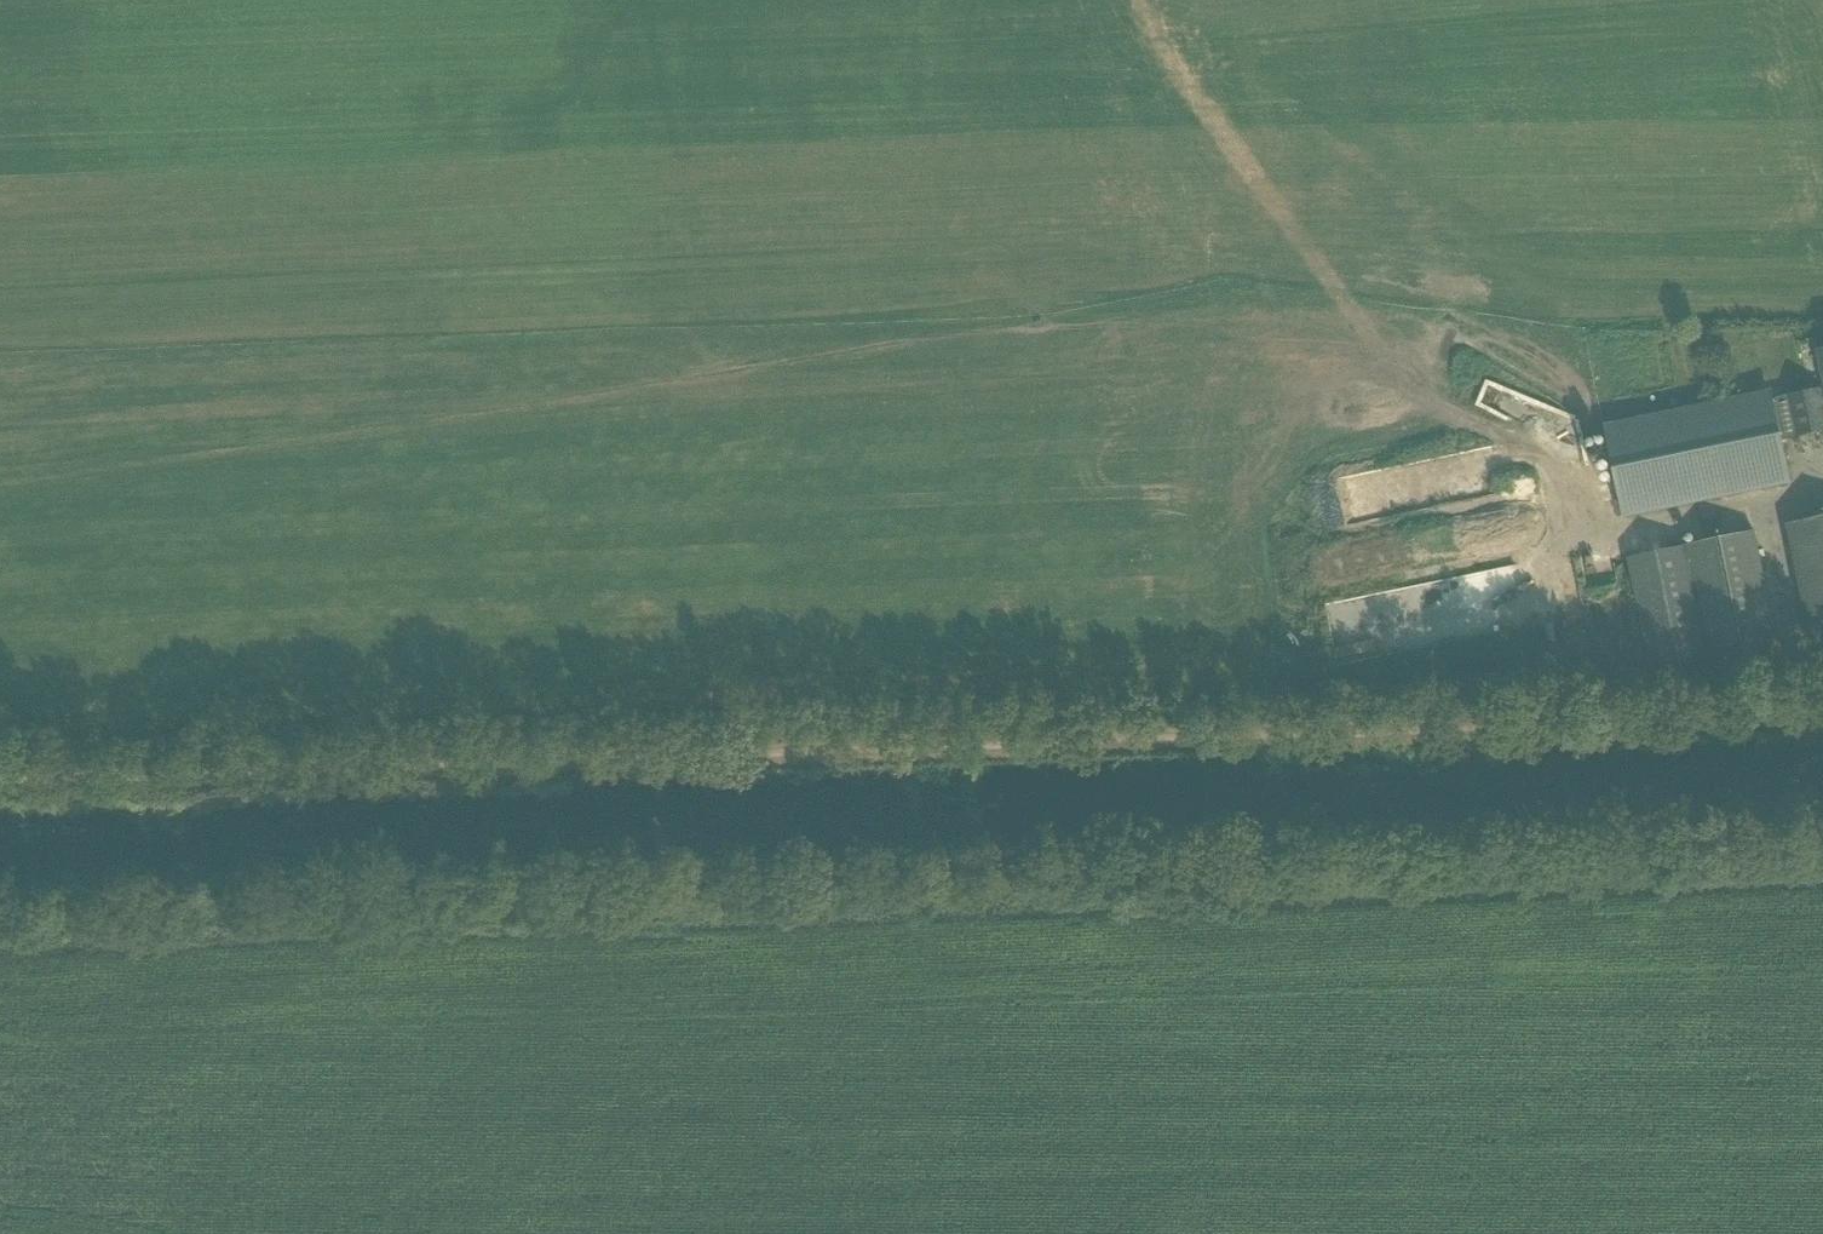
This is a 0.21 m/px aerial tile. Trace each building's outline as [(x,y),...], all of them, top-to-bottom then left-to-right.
[(1822,430),(1822,411),(1822,408),(1822,407),(1822,388),(1773,398),(1782,439),(1822,430)] [(1773,398),(1773,396),(1604,432),(1621,511),(1759,482),(1761,489),(1791,482),(1782,439),(1773,398)] [(1822,639),(1822,517),(1791,524),(1815,641),(1822,639)] [(1709,663),(1778,649),(1754,532),(1685,546),(1709,663)]
